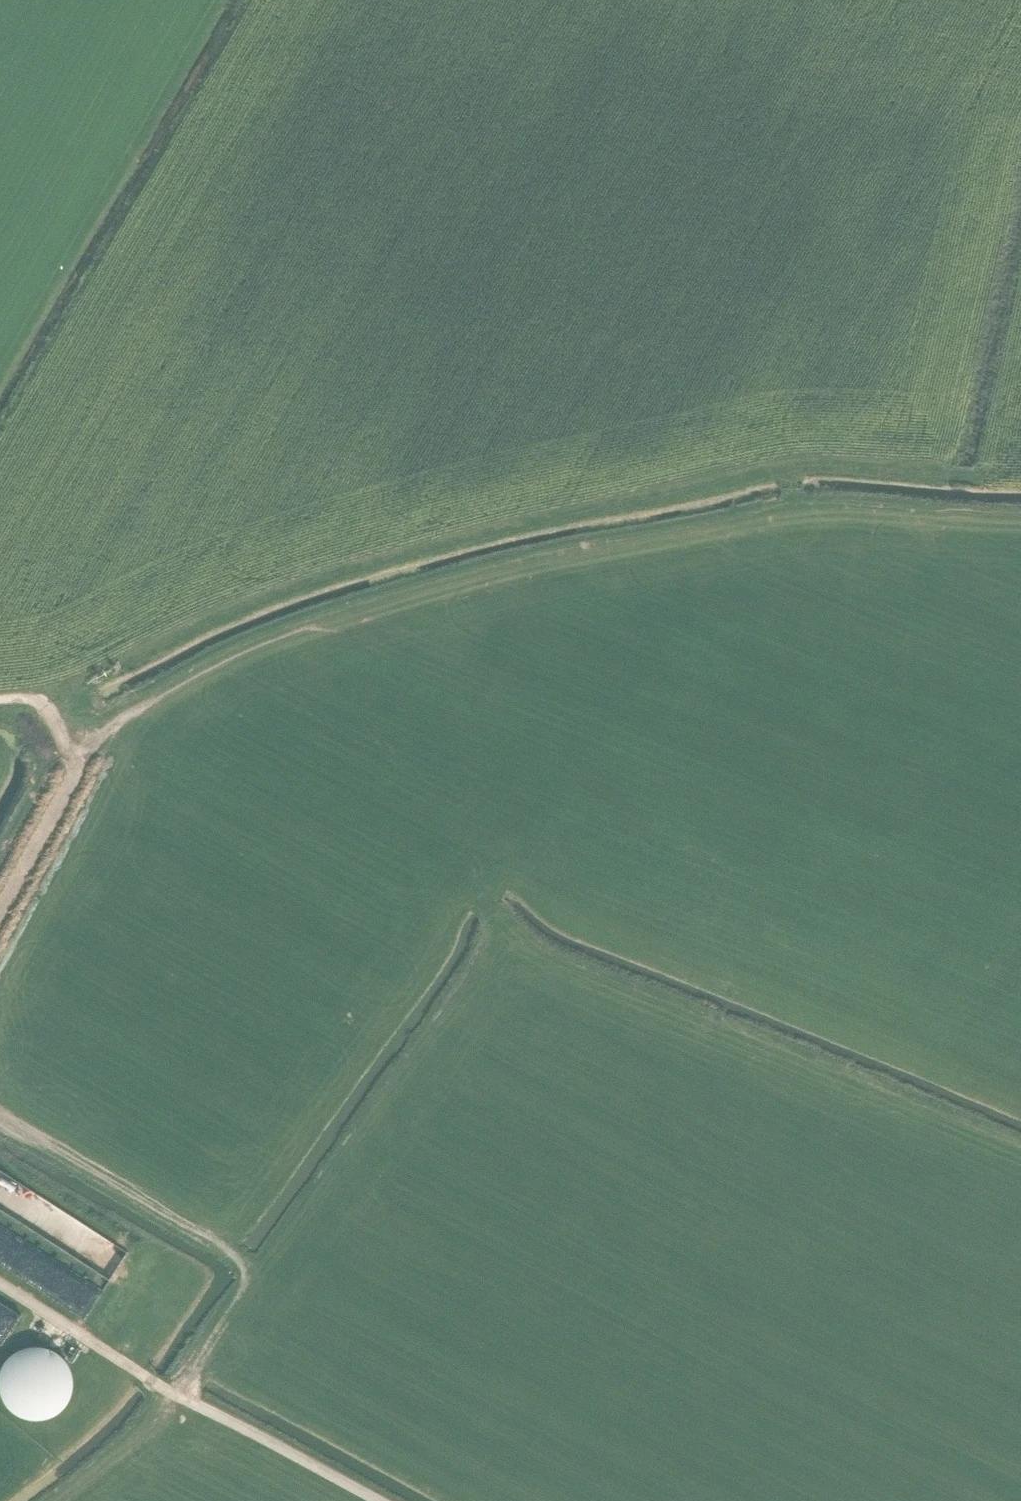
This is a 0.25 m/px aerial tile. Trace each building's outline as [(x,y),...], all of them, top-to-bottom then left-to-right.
[(21,1307),(0,1297),(0,1348),(21,1307)] [(35,1345),(28,1345),(22,1347),(16,1350),(11,1354),(6,1358),(2,1364),(0,1368),(0,1398),(2,1402),(6,1408),(11,1412),(16,1416),(22,1419),(28,1421),(35,1421),(42,1421),(48,1419),(54,1416),(60,1412),(64,1408),(68,1402),(71,1396),(73,1390),(73,1383),(73,1376),(71,1370),(68,1364),(64,1358),(60,1354),(54,1350),(48,1347),(42,1345),(35,1345)]
